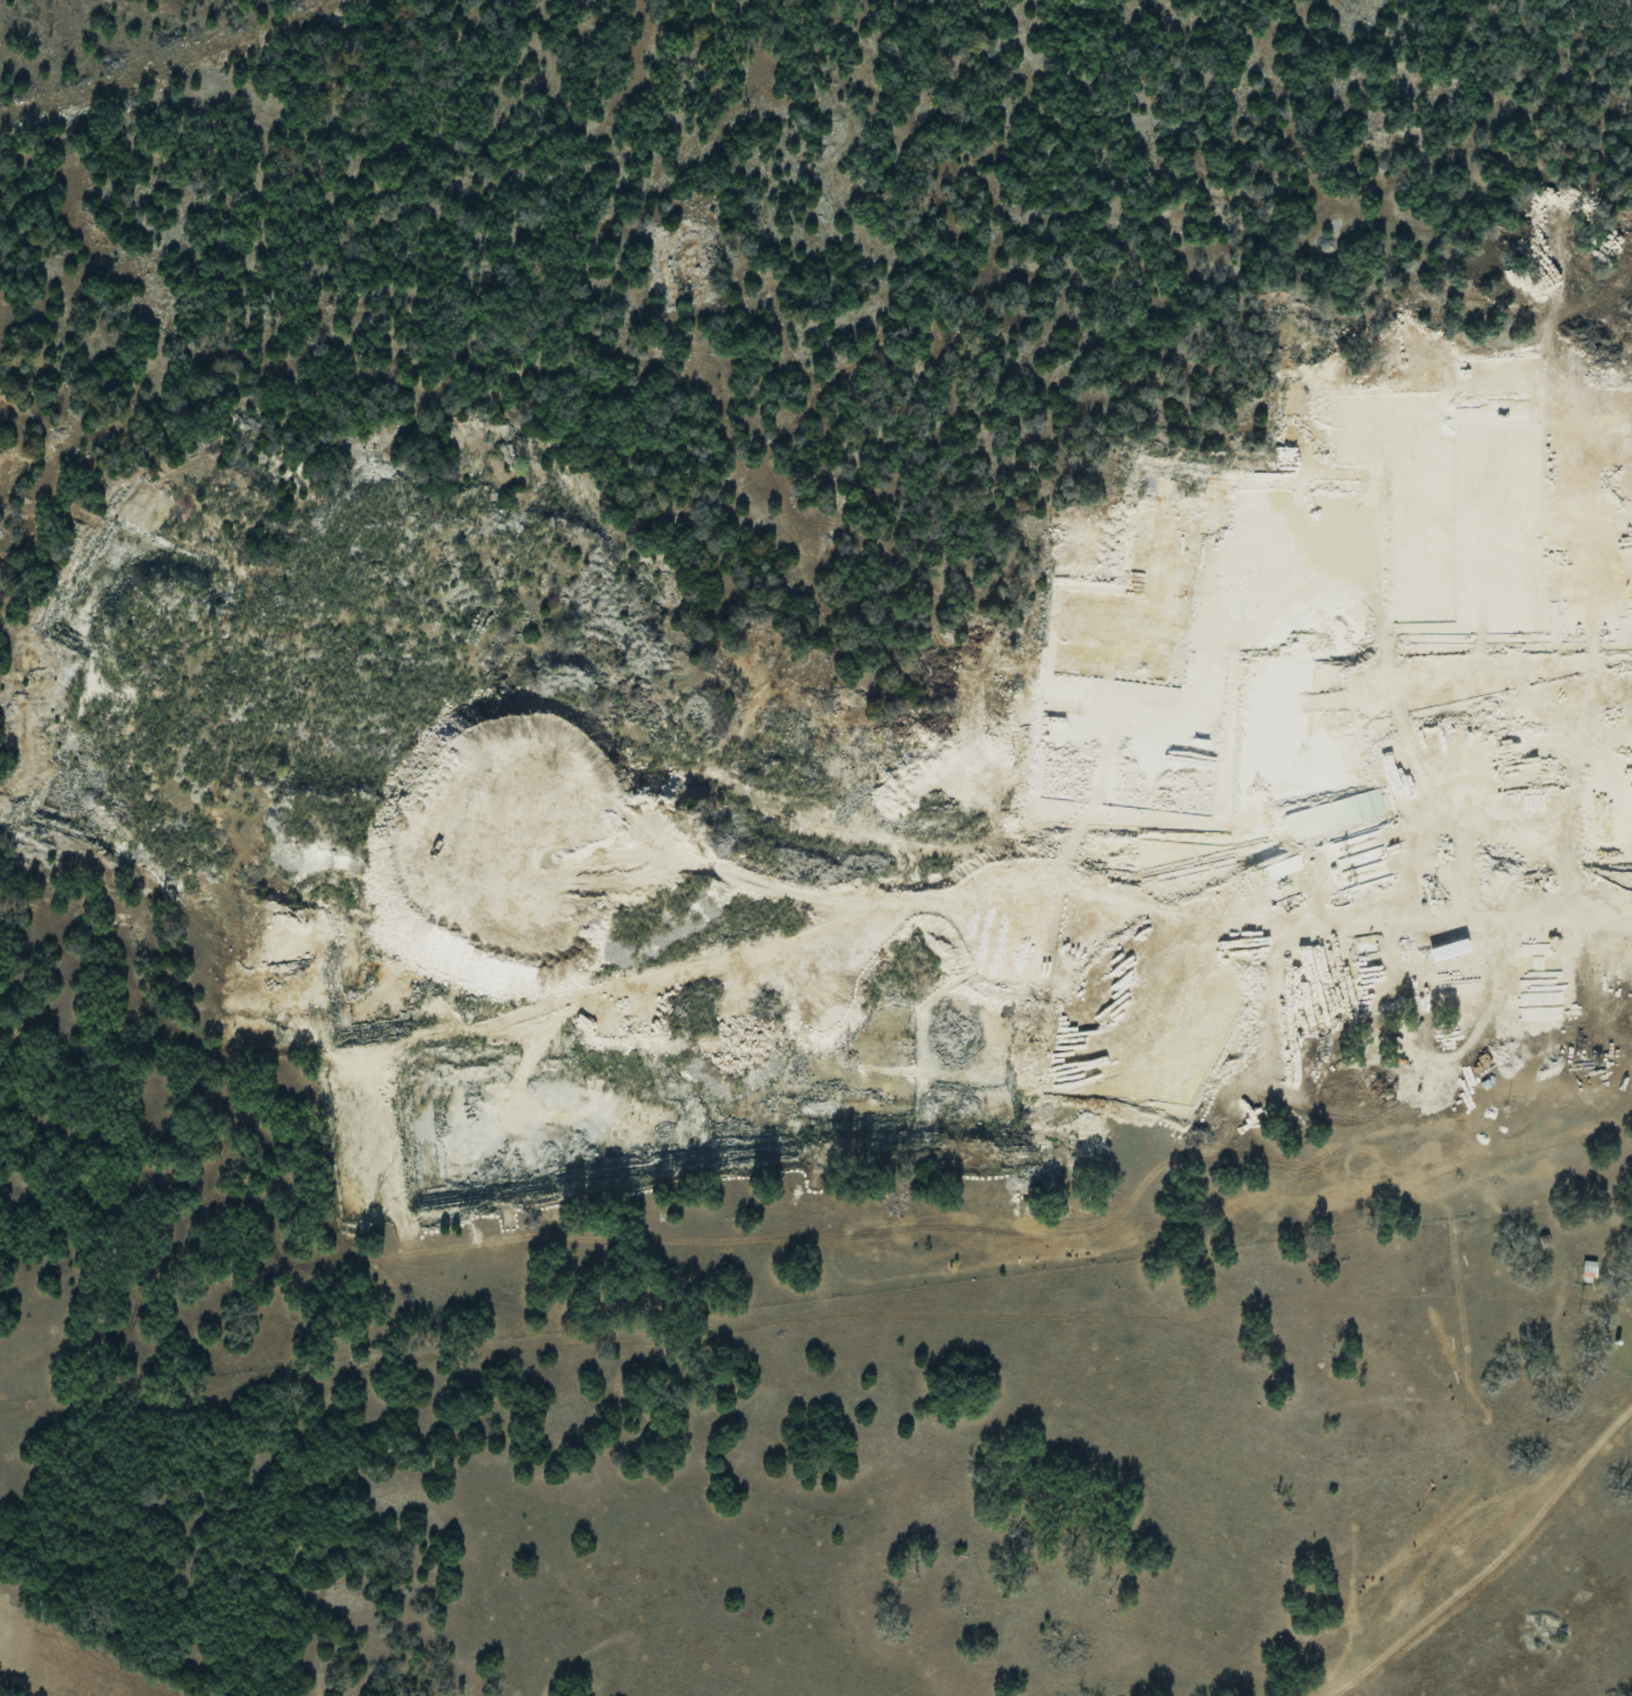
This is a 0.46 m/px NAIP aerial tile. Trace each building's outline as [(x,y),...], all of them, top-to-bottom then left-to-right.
[(1578,1276),(1591,1277),(1592,1261),(1579,1260),(1578,1276)]
